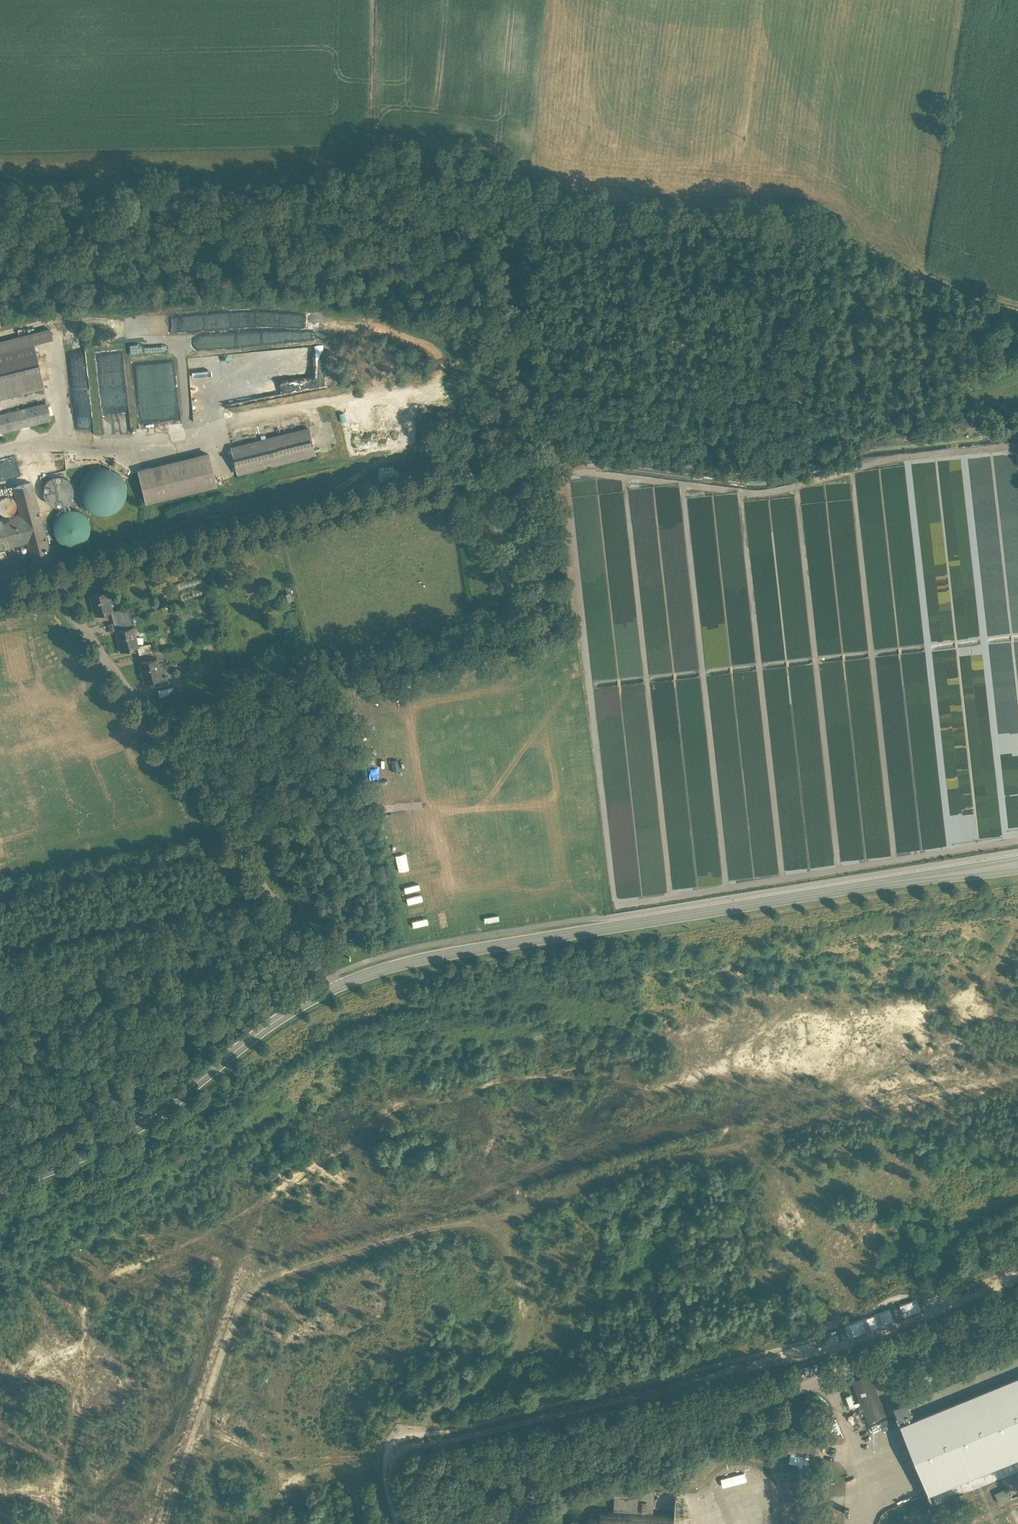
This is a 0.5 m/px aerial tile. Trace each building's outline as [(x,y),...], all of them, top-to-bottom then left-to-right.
[(32,342),(32,340),(52,335),(49,321),(0,333),(0,350),(32,342)] [(44,386),(32,342),(0,350),(0,397),(44,386)] [(50,418),(46,402),(0,414),(0,431),(50,418)] [(377,426),(367,428),(368,435),(378,433),(377,426)] [(309,428),(231,447),(237,472),(315,454),(309,428)] [(208,453),(138,470),(146,501),(215,484),(208,453)] [(100,467),(98,468),(95,469),(93,470),(90,471),(88,473),(86,475),(84,477),(83,480),(82,482),(81,485),(80,487),(80,490),(80,493),(81,496),(82,498),(83,501),(84,503),(86,505),(88,507),(90,509),(92,511),(95,512),(97,513),(100,513),(103,514),(106,513),(108,513),(111,512),(114,511),(116,510),(119,508),(121,506),(122,504),(124,501),(125,499),(126,496),(127,493),(127,491),(127,488),(126,485),(125,482),(124,480),(123,477),(121,475),(119,473),(117,471),(114,470),(112,469),(109,468),(106,467),(103,467),(100,467)] [(50,503),(54,505),(59,505),(64,504),(68,502),(71,498),(73,494),(74,489),(73,484),(71,480),(67,477),(62,475),(57,474),(52,476),(47,479),(44,484),(43,489),(44,494),(46,499),(50,503)] [(52,560),(31,481),(13,486),(28,540),(34,564),(52,560)] [(7,495),(5,495),(3,495),(2,496),(0,497),(0,511),(0,512),(1,512),(3,513),(4,514),(6,514),(9,514),(11,513),(13,512),(14,511),(15,509),(16,508),(16,506),(16,504),(16,503),(16,502),(16,501),(15,499),(14,498),(13,497),(12,496),(10,495),(9,495),(7,495)] [(66,509),(61,512),(56,517),(54,522),(53,528),(55,534),(58,539),(63,543),(69,545),(75,545),(80,543),(85,540),(89,535),(91,529),(90,523),(88,517),(84,512),(78,509),(72,508),(66,509)] [(0,518),(0,547),(28,540),(20,513),(0,518)] [(204,577),(195,579),(197,590),(206,588),(204,577)] [(107,590),(90,594),(95,615),(112,610),(107,590)] [(123,611),(112,614),(113,620),(125,617),(123,611)] [(125,617),(113,620),(115,627),(127,624),(125,617)] [(133,626),(116,630),(121,650),(137,647),(138,646),(137,645),(133,626)] [(147,643),(137,645),(138,646),(137,647),(139,653),(152,650),(150,642),(147,643)] [(156,657),(140,662),(145,682),(155,679),(162,678),(161,676),(156,657)] [(167,675),(161,676),(162,678),(155,679),(157,686),(169,683),(167,675)] [(159,695),(174,691),(172,684),(157,688),(159,695)] [(967,1336),(957,1340),(959,1345),(969,1341),(967,1336)] [(908,1401),(907,1400),(895,1405),(900,1417),(901,1417),(903,1421),(901,1422),(929,1491),(931,1490),(936,1502),(1017,1469),(1017,1356),(908,1401)] [(870,1373),(858,1378),(857,1376),(853,1377),(854,1379),(853,1380),(862,1404),(859,1406),(860,1410),(863,1408),(869,1421),(886,1415),(870,1373)] [(807,1397),(798,1400),(801,1409),(811,1405),(807,1397)] [(819,1439),(789,1433),(786,1449),(815,1456),(819,1439)] [(615,1487),(614,1509),(601,1508),(600,1509),(595,1509),(595,1515),(600,1515),(600,1523),(593,1523),(676,1523),(676,1511),(654,1510),(655,1489),(615,1487)] [(1006,1488),(996,1493),(1001,1503),(1011,1498),(1006,1488)]
